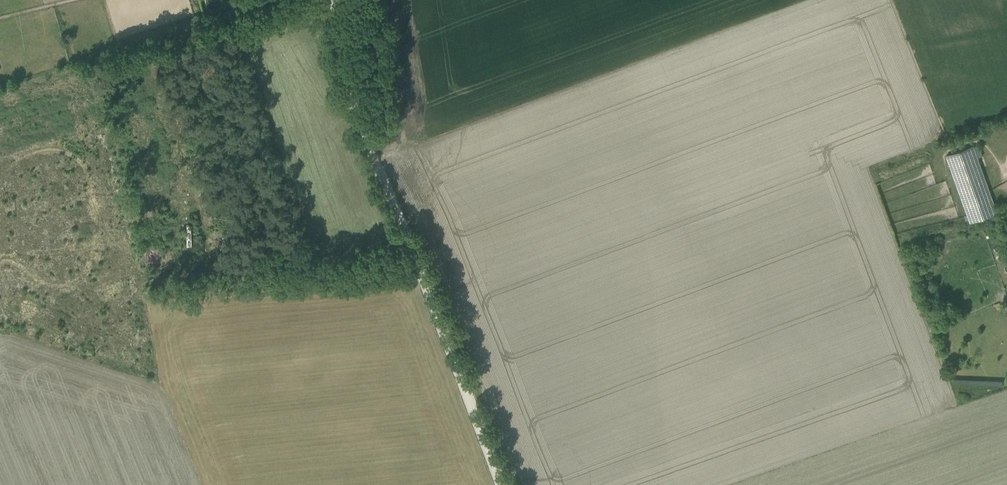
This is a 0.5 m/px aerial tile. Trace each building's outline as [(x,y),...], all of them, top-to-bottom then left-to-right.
[(997,213),(977,157),(983,155),(979,145),(946,156),(969,223),(997,213)]
